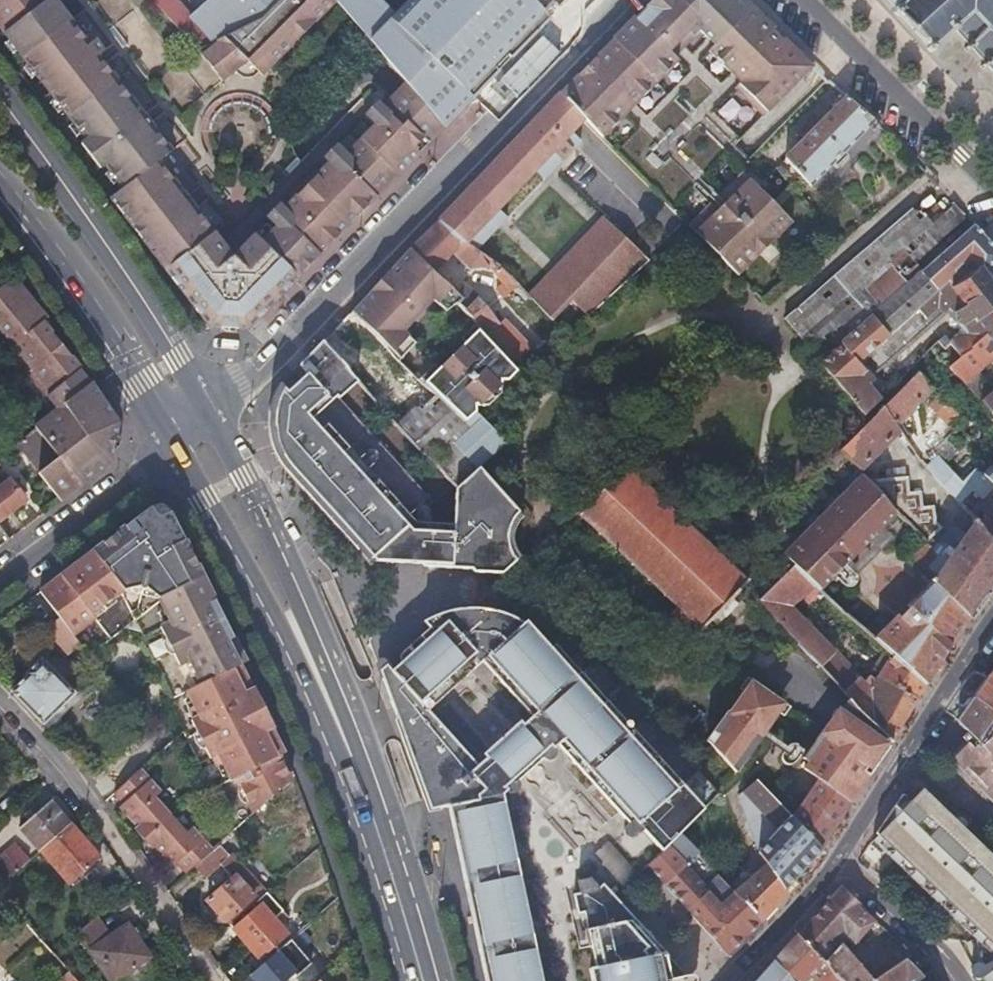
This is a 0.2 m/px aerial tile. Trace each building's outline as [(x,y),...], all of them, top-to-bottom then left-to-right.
[(78,134),(113,103),(151,147),(113,180),(120,189),(113,196),(165,267),(207,321),(251,329),(448,130),(410,85),(387,108),(384,105),(381,104),(377,104),(374,105),(372,108),(371,111),(371,113),(373,116),(374,118),(376,119),(343,151),(342,148),(339,146),(335,146),(334,147),(332,147),(331,148),(329,152),(329,155),(330,159),(332,161),(318,177),(314,172),(295,191),(299,195),(289,206),(288,204),(286,203),(282,202),(278,203),(276,204),(274,207),(274,211),(275,214),(277,217),(262,232),(257,228),(233,249),(163,156),(174,146),(102,51),(108,46),(99,35),(93,38),(65,0),(0,0),(0,29),(78,134)] [(195,15),(181,0),(155,0),(201,51),(262,23),(285,0),(212,0),(195,15)] [(262,23),(201,51),(226,81),(237,71),(242,74),(244,75),(249,74),(251,74),(257,69),(259,67),(262,71),(342,3),(339,0),(285,0),(262,23)] [(342,3),(356,21),(378,1),(377,0),(339,0),(342,3)] [(448,130),(532,41),(541,32),(548,13),(560,0),(413,0),(395,18),(378,1),(356,21),(410,85),(448,130)] [(743,0),(657,0),(560,96),(586,123),(599,136),(673,61),(663,49),(682,30),(694,43),(704,34),(750,80),(744,86),(769,110),(810,65),(743,0)] [(912,40),(935,20),(992,84),(992,0),(875,0),(912,40)] [(681,56),(693,45),(687,41),(676,51),(681,56)] [(465,255),(473,259),(496,235),(486,226),(541,170),(550,179),(577,150),(569,141),(586,123),(560,96),(437,228),(463,254),(465,255)] [(876,123),(848,97),(820,127),(812,120),(798,135),(806,142),(787,161),(815,187),(876,123)] [(102,165),(113,180),(151,147),(113,103),(78,134),(80,137),(76,140),(97,169),(102,165)] [(758,170),(701,219),(750,275),(807,227),(758,170)] [(937,221),(855,295),(893,335),(949,282),(956,289),(983,268),(988,273),(992,268),(992,246),(976,226),(925,272),(917,263),(967,216),(957,204),(938,221),(937,221)] [(984,327),(981,322),(992,312),(992,281),(988,273),(983,268),(956,289),(949,282),(893,335),(855,295),(937,221),(927,209),(918,208),(852,266),(788,320),(872,417),(887,403),(875,390),(881,384),(866,365),(873,359),(886,373),(963,300),(966,304),(957,313),(975,336),(984,327)] [(529,293),(533,299),(614,226),(610,221),(529,293)] [(614,226),(533,299),(553,322),(573,304),(588,321),(650,266),(614,226)] [(473,259),(465,255),(463,254),(437,228),(413,250),(415,251),(437,274),(454,257),(471,274),(491,267),(496,272),(501,267),(473,259)] [(355,313),(403,361),(420,345),(408,333),(440,302),(454,315),(462,309),(466,304),(437,274),(415,251),(390,277),(355,313)] [(45,317),(47,315),(16,272),(0,285),(0,341),(56,413),(33,431),(55,459),(37,473),(59,502),(109,459),(116,418),(85,377),(83,379),(72,364),(75,361),(43,319),(45,317)] [(492,342),(498,336),(504,330),(482,305),(469,317),(478,327),(492,342)] [(987,329),(992,325),(992,312),(981,322),(984,327),(987,329)] [(426,405),(437,395),(422,380),(403,361),(355,313),(326,343),(352,372),(372,352),(422,401),(426,405)] [(987,329),(992,335),(969,357),(957,346),(943,359),(989,407),(992,402),(992,325),(987,329)] [(436,367),(422,380),(437,395),(467,424),(479,414),(482,407),(492,411),(505,399),(502,386),(511,384),(521,375),(492,342),(478,327),(466,340),(470,346),(465,350),(465,356),(466,362),(458,369),(453,369),(445,369),(441,372),(436,367)] [(324,417),(361,382),(352,372),(326,343),(297,371),(306,381),(289,398),(284,393),(280,396),(284,401),(280,409),(277,423),(277,437),(279,444),(282,454),(287,462),(289,465),(294,471),(378,561),(427,562),(429,567),(478,568),(481,572),(510,572),(515,567),(521,561),(518,556),(515,552),(512,542),(512,538),(512,532),(514,523),(516,520),(521,513),(479,468),(477,470),(458,487),(457,522),(434,520),(433,511),(432,509),(431,508),(428,507),(425,506),(423,507),(422,508),(414,514),(375,472),(383,464),(385,460),(383,453),(377,451),(373,451),(364,460),(324,417)] [(452,362),(453,369),(458,369),(466,362),(465,356),(459,355),(452,362)] [(889,411),(899,425),(938,392),(924,377),(889,411)] [(280,396),(284,393),(281,389),(277,393),(272,406),(268,422),(269,438),(271,446),(275,457),(282,470),(376,571),(382,566),(378,561),(294,471),(289,465),(287,462),(282,454),(279,444),(277,437),(277,423),(280,409),(284,401),(280,396)] [(422,401),(400,424),(412,437),(458,487),(477,470),(453,443),(470,427),(467,424),(437,395),(426,405),(422,401)] [(958,434),(969,424),(951,405),(940,415),(958,434)] [(904,432),(899,425),(889,411),(844,454),(863,473),(904,432)] [(974,495),(969,490),(965,485),(935,453),(924,462),(962,505),(974,495)] [(654,481),(651,483),(649,485),(630,466),(597,499),(592,495),(577,511),(668,598),(665,602),(688,623),(692,620),(703,630),(715,618),(721,623),(747,595),(742,590),(750,581),(732,563),(736,559),(727,550),(723,555),(695,528),(699,524),(689,514),(685,519),(657,492),(661,487),(654,481)] [(992,489),(992,488),(986,480),(978,472),(965,485),(969,490),(974,495),(980,501),(992,489)] [(789,553),(799,564),(823,591),(833,581),(827,574),(846,557),(852,563),(876,541),(870,535),(888,516),(894,522),(903,514),(873,484),(867,478),(789,553)] [(10,511),(24,500),(10,481),(0,487),(0,518),(10,511)] [(911,481),(873,484),(903,514),(932,544),(947,530),(943,527),(941,511),(927,511),(926,494),(913,494),(911,481)] [(60,619),(71,635),(92,620),(88,615),(120,591),(135,587),(137,593),(140,590),(154,602),(166,626),(156,631),(176,670),(185,666),(197,690),(183,697),(190,709),(183,713),(190,726),(188,727),(207,765),(209,764),(213,773),(219,770),(228,786),(231,784),(249,819),(291,781),(282,761),(285,759),(272,734),(274,732),(257,695),(255,697),(243,669),(249,667),(176,519),(148,512),(40,593),(60,619)] [(882,534),(894,522),(888,516),(870,535),(876,541),(882,534)] [(928,579),(971,622),(991,593),(992,590),(992,542),(986,534),(979,525),(967,540),(955,531),(941,549),(953,558),(939,577),(932,571),(945,559),(932,544),(913,563),(928,579)] [(890,542),(882,534),(876,541),(852,563),(843,571),(852,581),(890,542)] [(843,571),(852,563),(846,557),(827,574),(833,581),(843,571)] [(823,591),(799,564),(761,601),(850,694),(853,697),(895,739),(931,686),(897,658),(879,683),(871,678),(867,683),(833,649),(793,608),(804,597),(811,604),(823,591)] [(879,643),(897,658),(931,686),(968,625),(971,622),(928,579),(894,613),(901,621),(879,643)] [(711,812),(562,647),(557,650),(546,640),(536,632),(530,627),(524,624),(515,620),(504,616),(495,614),(482,613),(469,613),(458,615),(451,617),(444,619),(430,627),(435,633),(426,640),(408,656),(407,658),(406,666),(398,673),(406,683),(402,685),(437,789),(446,785),(453,812),(488,980),(543,980),(507,802),(514,797),(520,795),(522,792),(523,789),(522,786),(521,785),(511,774),(508,772),(504,776),(497,769),(496,770),(488,776),(434,713),(477,676),(489,666),(494,661),(509,676),(503,681),(525,703),(529,699),(548,720),(536,732),(533,734),(539,741),(535,745),(538,748),(550,762),(552,763),(556,763),(559,762),(562,761),(563,759),(563,757),(563,754),(562,751),(565,748),(570,743),(639,820),(634,825),(628,831),(628,832),(629,836),(631,838),(633,840),(636,840),(638,840),(648,831),(655,824),(664,833),(657,840),(667,852),(683,837),(692,830),(711,812)] [(71,635),(60,619),(44,631),(64,659),(81,647),(71,635)] [(54,712),(57,709),(72,694),(38,660),(24,676),(26,677),(11,692),(10,694),(41,726),(42,724),(54,712)] [(509,676),(494,661),(489,666),(503,681),(509,676)] [(402,685),(406,683),(398,673),(395,670),(394,668),(391,667),(389,667),(387,667),(385,668),(384,670),(383,671),(383,673),(383,675),(434,814),(453,812),(446,785),(437,789),(402,685)] [(985,680),(972,697),(992,714),(992,669),(985,680)] [(750,764),(748,755),(761,735),(765,729),(770,733),(778,722),(774,720),(784,704),(760,686),(750,702),(746,700),(717,745),(743,775),(750,764)] [(793,817),(824,849),(895,739),(853,697),(830,732),(828,735),(834,739),(827,749),(823,746),(811,763),(806,769),(820,779),(793,817)] [(992,799),(992,714),(972,697),(955,720),(965,730),(960,736),(965,741),(949,757),(992,799)] [(59,718),(54,712),(42,724),(47,729),(59,718)] [(536,751),(538,748),(535,745),(539,741),(533,734),(536,732),(530,725),(521,734),(536,751)] [(767,739),(770,733),(765,729),(761,735),(767,739)] [(828,735),(830,732),(826,730),(806,759),(811,763),(823,746),(827,749),(834,739),(828,735)] [(111,742),(116,736),(116,735),(111,732),(106,737),(111,742)] [(570,743),(565,748),(634,825),(639,820),(570,743)] [(488,760),(496,770),(497,769),(504,776),(508,772),(511,774),(514,771),(498,752),(488,760)] [(159,792),(140,772),(118,791),(128,802),(123,807),(121,809),(139,830),(136,833),(144,841),(171,818),(153,798),(159,792)] [(787,891),(824,849),(793,817),(758,780),(743,793),(748,799),(742,804),(760,852),(758,854),(769,868),(737,898),(762,925),(790,895),(787,891)] [(128,802),(118,791),(113,796),(123,807),(128,802)] [(739,796),(742,804),(748,799),(743,793),(739,796)] [(964,837),(922,800),(915,794),(908,802),(899,794),(873,835),(875,837),(871,843),(901,868),(910,858),(940,845),(951,832),(962,840),(964,837)] [(40,853),(69,827),(50,804),(18,832),(37,854),(40,853)] [(186,835),(171,818),(144,841),(151,848),(154,846),(172,866),(175,863),(180,858),(191,870),(210,853),(212,851),(193,829),(186,835)] [(655,824),(648,831),(657,840),(664,833),(655,824)] [(99,861),(69,827),(40,853),(45,859),(69,886),(99,861)] [(964,837),(962,840),(951,832),(940,845),(910,858),(901,868),(977,934),(977,939),(986,939),(986,947),(978,948),(978,960),(980,959),(984,965),(978,969),(987,980),(992,980),(992,861),(964,837)] [(737,898),(683,837),(667,852),(651,867),(731,956),(762,925),(737,898)] [(210,853),(230,875),(232,872),(237,877),(243,871),(219,845),(212,851),(210,853)] [(19,856),(12,848),(3,855),(8,860),(0,867),(0,887),(8,880),(26,864),(19,856)] [(39,864),(45,859),(40,853),(37,854),(34,857),(39,864)] [(614,853),(605,861),(631,893),(640,886),(614,853)] [(180,858),(175,863),(186,875),(191,870),(180,858)] [(224,919),(238,905),(251,892),(237,877),(232,872),(230,875),(205,899),(224,919)] [(8,880),(0,887),(0,894),(7,902),(18,892),(8,880)] [(618,901),(609,891),(603,895),(592,884),(582,887),(582,899),(577,900),(580,921),(587,920),(597,974),(592,975),(593,980),(685,980),(618,901)] [(843,948),(849,942),(854,946),(875,922),(860,909),(862,907),(840,885),(797,934),(838,980),(871,980),(843,948)] [(262,891),(227,924),(245,942),(279,909),(262,891)] [(279,909),(245,942),(261,959),(287,934),(278,924),(286,916),(279,909)] [(99,969),(107,980),(119,980),(149,959),(127,926),(87,952),(99,969)] [(811,975),(816,980),(838,980),(797,934),(774,959),(755,980),(805,980),(811,975)] [(977,939),(978,948),(986,947),(986,939),(977,939)] [(77,947),(72,940),(63,949),(67,954),(77,947)] [(258,980),(284,980),(296,970),(278,951),(252,975),(258,980)] [(919,978),(905,961),(874,980),(915,980),(919,978)]
